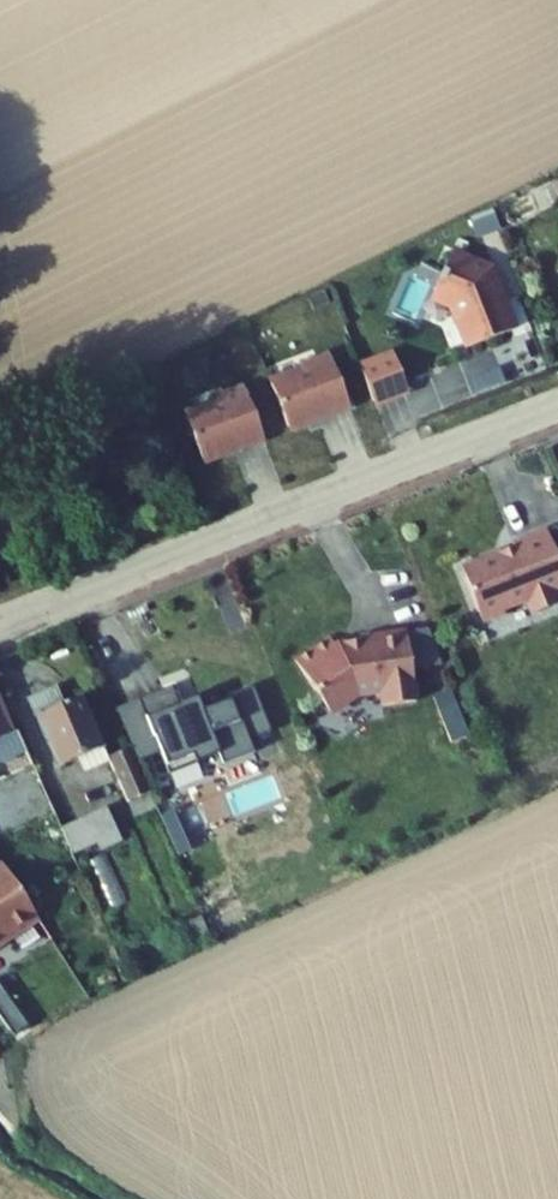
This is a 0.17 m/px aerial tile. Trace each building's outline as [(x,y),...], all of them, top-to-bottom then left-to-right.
[(494,232),(488,215),(469,222),(476,240),(494,232)] [(507,334),(484,273),(446,256),(427,298),(448,308),(464,350),(507,334)] [(346,406),(326,355),(297,366),(300,373),(268,385),(285,429),(346,406)] [(390,357),(357,370),(370,403),(403,390),(390,357)] [(260,438),(241,388),(212,399),(215,405),(183,417),(200,461),(260,438)] [(508,546),(510,552),(497,558),(492,556),(456,571),(477,624),(500,615),(498,612),(522,602),(528,616),(555,605),(549,592),(557,588),(557,525),(508,546)] [(438,669),(422,631),(402,634),(408,674),(438,669)] [(408,674),(402,634),(367,639),(367,642),(356,644),(357,647),(344,649),(344,647),(335,648),(332,650),(326,641),(291,664),(321,709),(334,712),(354,699),(377,695),(379,709),(412,704),(408,674)] [(164,695),(133,707),(154,755),(164,779),(213,759),(217,769),(249,757),(244,745),(266,736),(247,690),(222,700),(224,704),(197,715),(191,701),(170,709),(164,695)] [(59,692),(31,702),(60,768),(81,760),(88,773),(111,764),(83,699),(65,706),(59,692)] [(462,730),(449,699),(433,706),(445,736),(462,730)] [(0,700),(0,742),(15,736),(0,700)] [(133,707),(111,716),(127,753),(132,764),(154,755),(133,707)] [(19,734),(15,736),(0,742),(0,787),(35,773),(19,734)] [(127,753),(111,764),(130,805),(146,797),(132,764),(127,753)] [(110,809),(60,829),(72,858),(101,847),(103,852),(124,842),(110,809)] [(3,866),(0,868),(0,948),(42,921),(21,886),(18,887),(3,866)]
